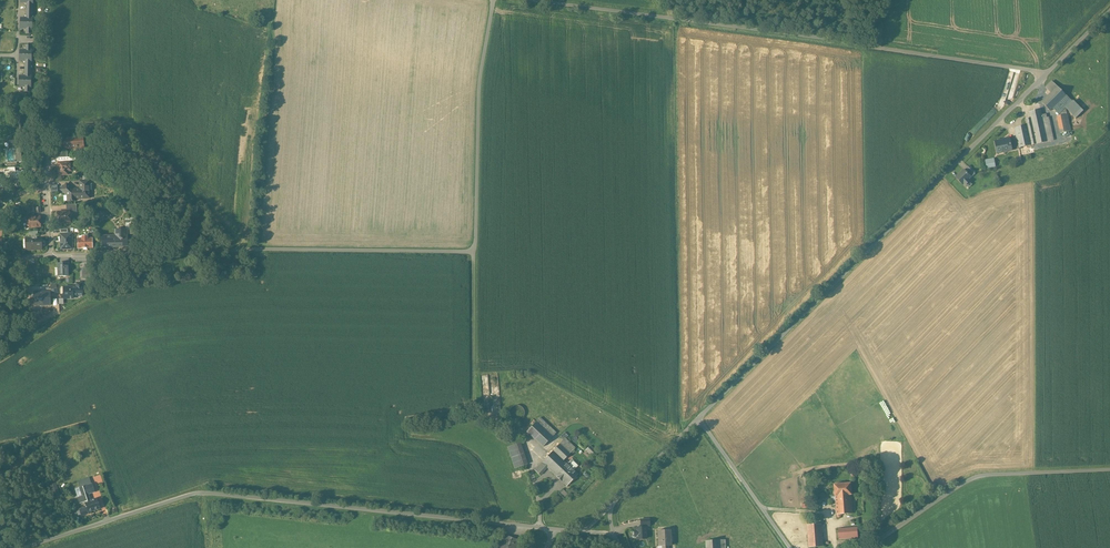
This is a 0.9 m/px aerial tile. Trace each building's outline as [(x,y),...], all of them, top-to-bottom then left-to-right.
[(22,3),(27,3),(27,10),(33,11),(33,3),(34,3),(34,0),(22,0),(22,3)] [(33,11),(27,10),(27,18),(21,18),(21,23),(33,24),(33,18),(33,11)] [(33,24),(21,23),(21,29),(26,29),(26,34),(32,34),(32,29),(33,29),(33,24)] [(31,45),(26,45),(26,50),(20,50),(20,55),(32,55),(32,50),(31,50),(31,45)] [(32,55),(20,55),(20,61),(25,61),(25,68),(31,68),(31,61),(32,61),(32,55)] [(31,68),(25,68),(25,75),(19,75),(19,81),(32,81),(32,75),(31,75),(31,68)] [(32,81),(19,81),(19,87),(25,87),(25,92),(31,92),(31,87),(32,87),(32,81)] [(1052,81),(1046,87),(1052,93),(1058,86),(1052,81)] [(1052,93),(1042,102),(1050,111),(1066,95),(1058,86),(1052,93)] [(1077,118),(1086,110),(1076,100),(1067,108),(1077,118)] [(1041,109),(1030,111),(1031,118),(1042,115),(1041,109)] [(1067,114),(1057,116),(1060,133),(1070,130),(1067,114)] [(1042,115),(1031,118),(1035,135),(1029,136),(1031,145),(1047,141),(1042,115)] [(1051,140),(1046,115),(1042,115),(1047,141),(1051,140)] [(1031,118),(1026,119),(1027,125),(1029,136),(1035,135),(1031,118)] [(1027,125),(1015,128),(1017,140),(1019,147),(1031,145),(1029,136),(1027,125)] [(84,137),(64,139),(65,149),(77,148),(77,146),(84,146),(84,137)] [(1010,139),(997,141),(999,148),(1000,153),(1013,150),(1011,142),(1010,139)] [(27,149),(23,149),(22,140),(12,141),(9,141),(9,150),(13,149),(13,150),(17,150),(17,162),(27,162),(27,149)] [(1017,140),(1011,142),(1013,150),(1020,148),(1019,147),(1017,140)] [(989,146),(985,167),(995,168),(999,148),(989,146)] [(9,150),(5,150),(6,163),(17,162),(17,150),(13,150),(13,149),(9,150)] [(70,162),(59,163),(59,164),(60,168),(59,168),(60,175),(68,174),(68,170),(71,170),(70,162)] [(975,173),(968,166),(965,170),(971,176),(971,177),(971,178),(975,173)] [(0,168),(0,173),(5,172),(5,177),(17,176),(17,172),(16,172),(15,168),(0,168)] [(965,170),(962,173),(962,172),(956,177),(963,184),(964,183),(966,185),(970,181),(968,179),(971,177),(971,176),(965,170)] [(24,171),(17,172),(17,176),(17,180),(25,180),(24,171)] [(72,189),(67,184),(62,190),(67,194),(72,189)] [(89,184),(81,184),(81,190),(73,190),(72,189),(67,194),(68,196),(68,201),(70,201),(70,202),(72,202),(72,201),(77,201),(77,199),(89,198),(89,195),(90,195),(91,194),(91,192),(90,191),(89,184)] [(67,212),(58,212),(59,223),(60,223),(61,224),(64,224),(65,223),(71,223),(70,219),(68,216),(68,212),(67,212)] [(134,218),(134,215),(127,216),(128,221),(127,222),(127,225),(137,224),(136,218),(134,218)] [(41,217),(29,217),(29,222),(28,223),(28,225),(30,227),(41,227),(41,217)] [(138,225),(129,225),(129,234),(138,234),(138,225)] [(118,238),(110,238),(110,236),(103,236),(103,248),(128,247),(127,230),(118,230),(118,238)] [(71,235),(61,235),(62,249),(72,248),(71,235)] [(88,237),(83,237),(83,239),(78,239),(79,248),(93,248),(92,239),(88,239),(88,237)] [(41,238),(26,238),(26,250),(42,250),(41,238)] [(68,264),(58,264),(59,276),(69,276),(68,264)] [(64,287),(64,298),(74,299),(74,296),(83,296),(82,283),(77,283),(77,287),(64,287)] [(52,304),(46,305),(48,313),(59,311),(57,306),(56,306),(55,302),(52,302),(52,304)] [(524,416),(525,413),(524,410),(522,407),(520,406),(517,405),(514,406),(512,408),(510,410),(510,413),(510,416),(512,418),(514,420),(517,420),(520,420),(523,418),(524,416)] [(550,427),(540,418),(536,422),(546,431),(550,427)] [(546,431),(536,422),(527,431),(543,447),(552,437),(546,431)] [(556,433),(550,427),(546,431),(552,437),(556,433)] [(575,448),(565,438),(563,440),(560,444),(570,453),(575,448)] [(521,443),(508,447),(515,468),(528,464),(521,443)] [(570,453),(560,444),(553,451),(563,460),(570,453)] [(590,446),(586,450),(591,455),(595,450),(590,446)] [(563,460),(553,451),(542,462),(548,467),(557,476),(562,481),(567,486),(578,474),(574,470),(569,465),(568,465),(567,464),(563,460)] [(578,464),(573,460),(569,465),(574,470),(578,465),(578,464)] [(542,462),(535,470),(540,475),(548,467),(542,462)] [(851,483),(834,484),(835,496),(836,496),(851,494),(852,494),(851,483)] [(91,484),(86,486),(89,494),(95,492),(92,484),(91,484)] [(85,486),(81,488),(83,496),(89,494),(86,486),(85,486)] [(83,496),(81,488),(77,489),(81,502),(85,501),(83,496)] [(563,489),(559,493),(564,497),(568,493),(563,489)] [(91,501),(89,494),(83,496),(85,501),(87,507),(89,512),(100,508),(97,499),(91,501)] [(851,494),(836,496),(837,514),(853,513),(851,494)] [(87,508),(83,509),(80,510),(82,516),(84,515),(88,514),(89,512),(87,507),(86,507),(87,508)] [(641,528),(646,527),(646,526),(650,526),(649,519),(640,520),(641,528)] [(821,524),(808,524),(809,547),(823,546),(821,524)] [(641,528),(637,528),(637,531),(635,531),(635,536),(637,536),(637,539),(646,539),(646,527),(641,528)] [(858,527),(838,529),(839,539),(858,537),(858,527)] [(670,530),(658,531),(659,546),(663,546),(668,546),(671,546),(670,530)] [(504,536),(500,547),(516,547),(518,540),(504,536)]
